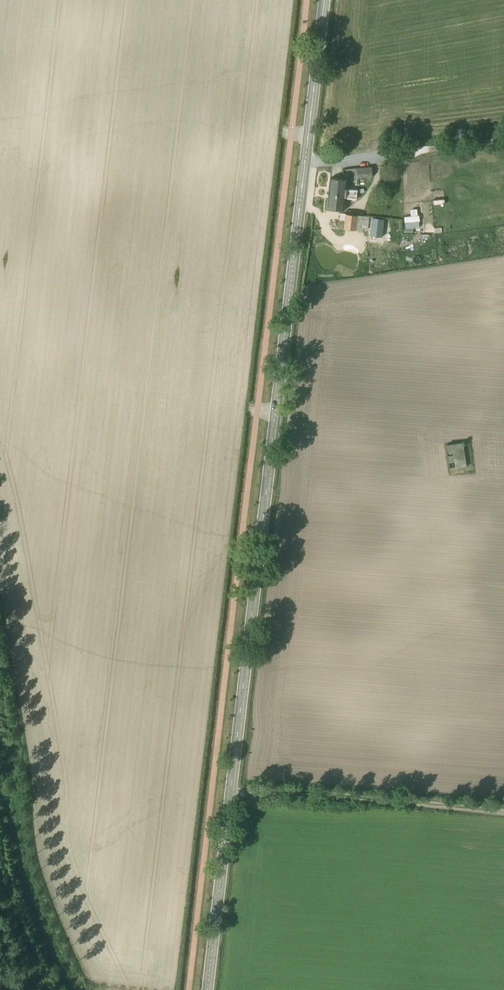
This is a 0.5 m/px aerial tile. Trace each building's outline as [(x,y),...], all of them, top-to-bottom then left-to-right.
[(395,135),(382,136),(383,143),(395,142),(395,135)] [(371,167),(356,168),(357,178),(372,176),(371,167)] [(347,181),(331,179),(327,209),(342,212),(347,181)] [(419,228),(416,210),(410,211),(410,217),(404,217),(405,228),(403,229),(403,234),(412,232),(412,229),(419,228)] [(361,217),(344,215),(339,215),(337,227),(342,228),(342,229),(359,231),(367,232),(368,218),(361,217)] [(462,443),(444,443),(444,463),(462,463),(462,443)]
